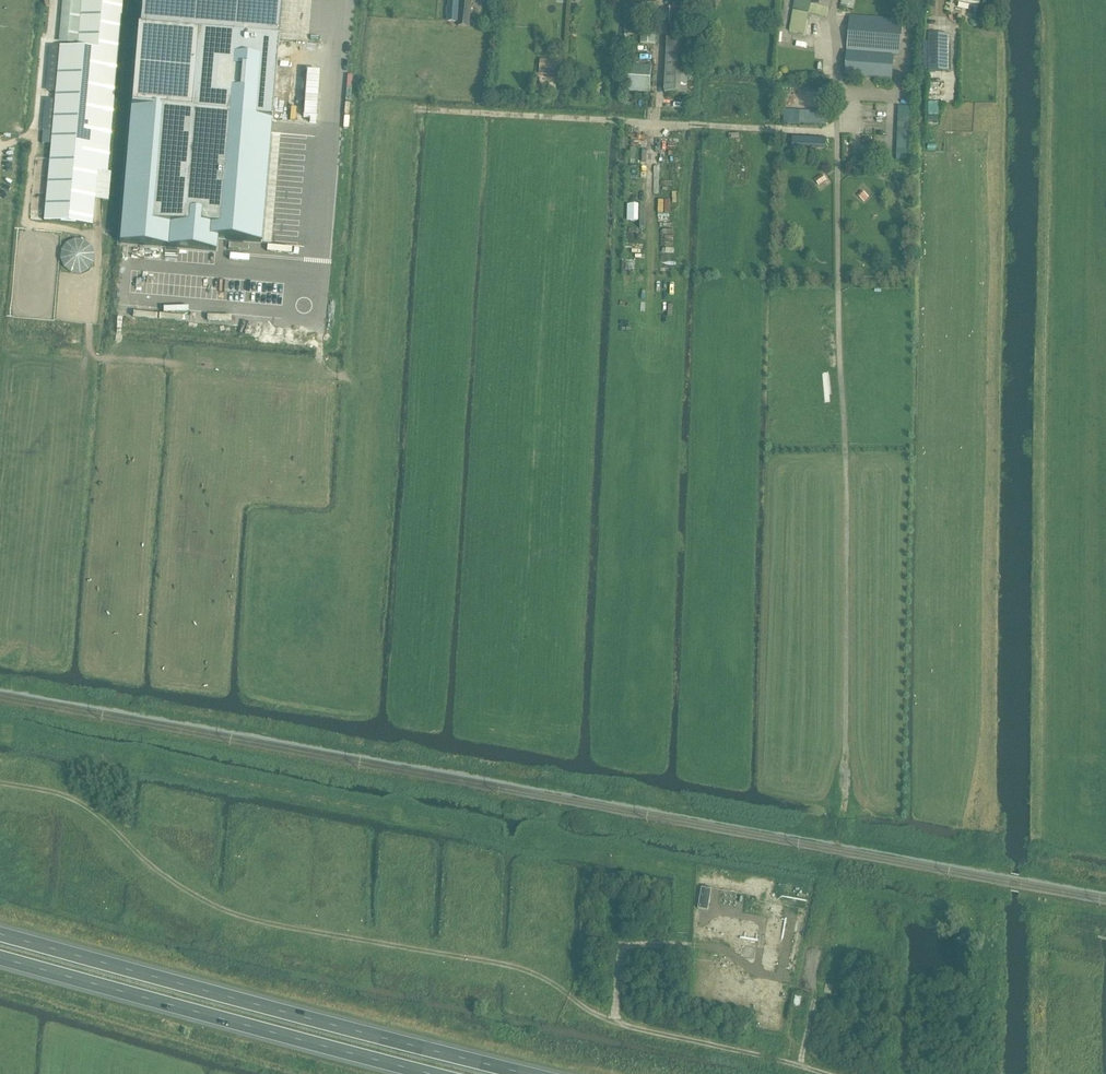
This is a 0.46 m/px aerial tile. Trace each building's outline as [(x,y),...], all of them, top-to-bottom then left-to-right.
[(118,52),(122,0),(64,0),(61,43),(77,44),(77,49),(52,47),(48,92),(55,93),(55,101),(47,100),(45,131),(52,132),(43,221),(92,226),(97,171),(107,172),(118,52)] [(119,241),(216,249),(217,237),(261,241),(271,120),(272,117),(273,117),(273,116),(271,116),(273,87),(275,87),(274,87),(274,83),(274,82),(277,45),(278,45),(278,41),(277,41),(280,0),(142,0),(140,26),(140,29),(138,29),(137,29),(137,30),(137,35),(137,37),(134,63),(134,66),(131,107),(121,217),(121,223),(119,241)] [(826,18),(831,0),(796,0),(788,32),(805,36),(810,14),(826,18)] [(841,7),(853,10),(855,0),(842,0),(841,7)] [(460,3),(459,19),(458,27),(468,28),(471,2),(460,1),(460,3)] [(449,2),(448,21),(457,22),(458,2),(449,2)] [(623,6),(623,24),(623,42),(633,42),(633,6),(623,6)] [(693,7),(670,7),(671,39),(694,38),(693,7)] [(846,52),(898,57),(901,21),(849,17),(846,52)] [(971,20),(971,24),(973,27),(977,28),(980,25),(981,22),(979,18),(975,18),(971,20)] [(641,32),(640,45),(655,46),(656,33),(641,32)] [(949,35),(929,35),(928,72),(948,72),(949,35)] [(664,94),(687,95),(690,41),(667,40),(664,94)] [(847,54),(845,76),(892,80),(893,58),(847,54)] [(625,67),(624,93),(651,94),(652,68),(625,67)] [(781,91),(781,103),(787,103),(787,98),(807,98),(807,107),(823,107),(823,91),(781,91)] [(792,137),(791,147),(825,149),(825,139),(792,137)] [(821,175),(815,180),(819,186),(825,181),(821,175)] [(862,191),(858,196),(864,202),(868,197),(862,191)] [(698,909),(708,911),(711,890),(701,889),(698,909)] [(824,993),(831,994),(833,985),(825,984),(824,993)] [(792,1009),(799,1010),(801,998),(795,997),(792,1009)]
